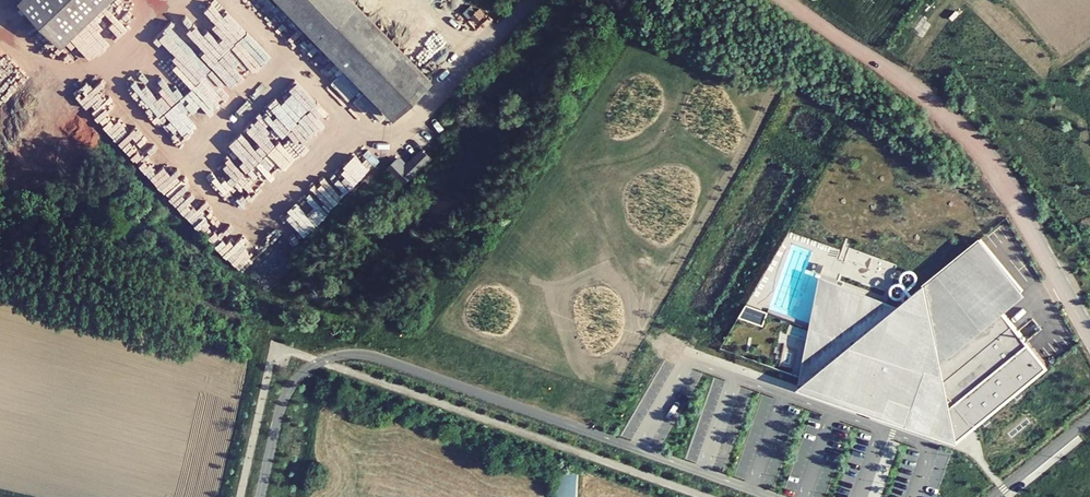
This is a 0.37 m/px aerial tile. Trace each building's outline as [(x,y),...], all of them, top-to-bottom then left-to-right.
[(54,36),(61,44),(63,41),(68,46),(74,42),(68,36),(106,0),(19,0),(54,36)] [(281,9),(270,0),(262,0),(251,12),(266,26),(281,9)] [(354,0),(278,0),(318,41),(322,36),(396,112),(425,83),(352,7),(356,3),(354,0)] [(156,60),(149,67),(178,95),(208,64),(187,44),(176,56),(185,64),(173,76),(156,60)] [(73,93),(82,104),(95,94),(87,83),(73,93)] [(291,107),(296,99),(281,90),(276,98),(291,107)] [(147,107),(163,125),(184,106),(176,97),(160,111),(152,103),(147,107)] [(123,121),(104,100),(90,113),(110,134),(123,121)] [(290,169),(328,128),(306,108),(298,117),(287,118),(288,132),(275,133),(274,122),(266,114),(263,116),(256,117),(254,119),(255,135),(240,152),(234,152),(225,144),(214,155),(238,178),(252,163),(260,162),(268,170),(271,169),(280,160),(290,169)] [(388,166),(405,185),(423,168),(414,157),(405,166),(396,158),(388,166)] [(351,174),(344,180),(336,173),(321,188),(335,203),(358,181),(351,174)] [(214,243),(224,233),(213,223),(203,234),(214,243)] [(241,272),(255,259),(232,235),(219,248),(241,272)] [(817,334),(799,383),(890,410),(893,399),(909,411),(911,412),(954,445),(967,421),(973,427),(1044,370),(996,310),(1017,292),(978,243),(897,306),(841,287),(837,281),(821,275),(820,272),(808,267),(812,252),(791,245),(767,314),(817,334)] [(553,496),(576,496),(577,473),(554,473),(553,496)]
